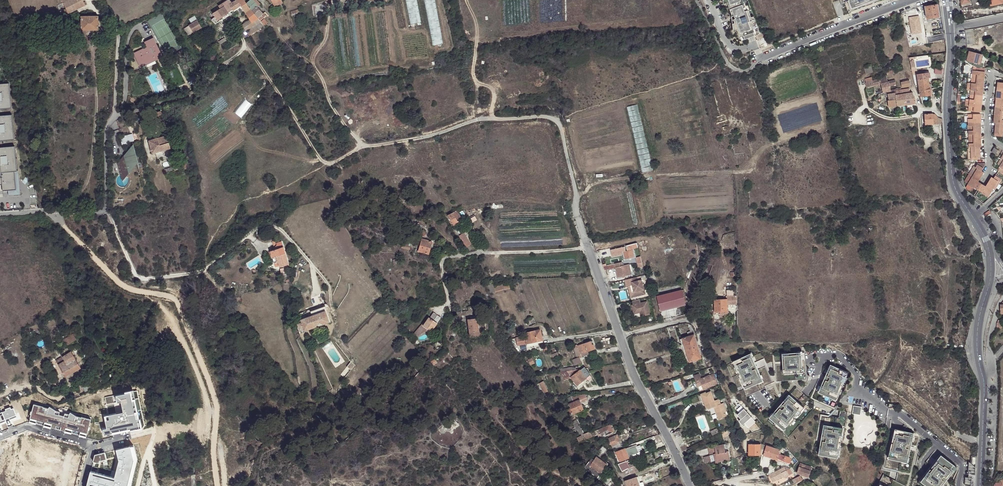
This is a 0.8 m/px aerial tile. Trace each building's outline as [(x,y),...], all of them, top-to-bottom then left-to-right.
[(62,17),(85,6),(84,3),(82,0),(70,0),(63,3),(66,10),(60,12),(62,17)] [(247,6),(245,4),(244,3),(243,0),(237,0),(236,0),(231,3),(229,0),(228,0),(222,4),(219,7),(220,10),(214,13),(216,17),(212,20),(214,24),(219,21),(219,20),(222,18),(240,7),(242,10),(250,21),(252,24),(258,19),(247,6)] [(252,0),(250,0),(245,4),(247,6),(258,19),(263,14),(258,8),(259,7),(258,6),(252,0)] [(746,40),(755,36),(754,32),(756,32),(753,25),(755,24),(749,10),(748,10),(745,4),(744,0),(727,0),(728,3),(730,10),(733,16),(735,15),(736,18),(734,19),(735,23),(733,24),(734,29),(737,28),(738,31),(740,37),(744,36),(746,40)] [(849,10),(876,0),(841,0),(843,8),(847,6),(849,10)] [(849,10),(849,12),(878,2),(877,0),(876,0),(849,10)] [(932,6),(930,6),(925,7),(927,19),(939,17),(938,5),(932,6)] [(92,17),(88,17),(82,17),(82,31),(98,30),(98,17),(92,17)] [(192,23),(192,24),(189,26),(189,27),(185,29),(188,35),(202,28),(197,20),(195,17),(190,20),(192,23)] [(254,27),(253,26),(252,24),(250,21),(241,26),(245,32),(246,31),(254,27)] [(260,23),(254,27),(246,31),(248,35),(249,36),(263,27),(260,23)] [(965,30),(967,44),(975,43),(973,28),(965,30)] [(134,54),(139,66),(154,59),(154,61),(155,61),(161,58),(153,40),(145,43),(147,48),(134,54)] [(967,60),(979,63),(981,54),(969,50),(967,60)] [(154,59),(139,66),(141,70),(156,63),(155,61),(154,61),(154,59)] [(967,60),(966,61),(969,63),(976,67),(977,67),(985,68),(987,68),(987,65),(979,64),(979,63),(967,60)] [(871,66),(864,68),(866,75),(873,73),(871,66)] [(985,72),(985,68),(977,67),(977,71),(973,70),(972,79),(985,80),(985,72)] [(883,92),(888,91),(891,90),(890,86),(889,82),(887,83),(886,78),(880,79),(881,84),(882,89),(883,92)] [(881,84),(880,79),(865,83),(866,87),(881,84)] [(985,80),(972,79),(972,83),(971,87),(984,88),(985,80)] [(756,87),(754,80),(730,85),(731,91),(756,87)] [(929,88),(928,84),(919,85),(920,96),(930,95),(930,94),(929,88)] [(0,85),(0,111),(11,110),(10,85),(0,85)] [(971,88),(971,90),(970,95),(973,95),(983,96),(984,88),(971,87),(971,88)] [(760,115),(766,114),(762,100),(757,88),(752,90),(760,115)] [(888,107),(897,106),(895,95),(897,95),(896,92),(888,94),(889,100),(888,100),(888,107)] [(897,106),(916,104),(915,98),(913,93),(910,93),(897,95),(895,95),(897,106)] [(973,95),(970,95),(970,99),(970,103),(974,103),(982,104),(983,96),(973,95)] [(743,104),(745,111),(755,109),(756,108),(753,101),(743,104)] [(974,103),(970,103),(969,106),(969,111),(981,112),(982,104),(974,103)] [(995,106),(994,114),(1002,115),(1002,107),(995,106)] [(934,124),(933,114),(924,114),(925,125),(934,124)] [(942,124),(942,119),(938,118),(936,116),(935,115),(933,114),(934,124),(940,124),(942,124)] [(981,114),(968,114),(969,119),(969,122),(970,122),(978,122),(981,122),(981,114)] [(994,114),(994,122),(996,122),(1002,123),(1002,115),(994,114)] [(13,141),(11,116),(0,116),(0,142),(13,141)] [(980,130),(981,130),(981,122),(978,122),(970,122),(969,122),(969,130),(971,130),(980,130)] [(996,122),(995,134),(997,134),(1001,135),(1002,135),(1002,123),(996,122)] [(981,138),(982,138),(981,130),(980,130),(971,130),(969,130),(969,138),(972,138),(981,138)] [(120,137),(121,144),(134,141),(132,134),(120,137)] [(167,136),(149,142),(153,154),(171,148),(171,147),(172,147),(172,146),(170,146),(167,136)] [(979,146),(982,146),(982,139),(982,138),(981,138),(972,138),(969,138),(969,146),(971,146),(973,146),(979,146)] [(980,149),(979,146),(973,146),(971,146),(972,159),(975,159),(978,159),(978,155),(979,155),(980,155),(980,149)] [(2,182),(3,205),(8,205),(8,203),(13,203),(12,177),(14,177),(14,172),(13,147),(0,147),(0,182),(2,182)] [(125,155),(126,159),(125,160),(124,159),(123,159),(123,158),(122,159),(121,159),(121,160),(121,161),(122,162),(123,162),(124,163),(121,164),(123,172),(130,170),(135,164),(138,163),(137,159),(136,155),(134,150),(133,150),(132,149),(128,154),(125,155)] [(130,170),(123,172),(126,180),(138,163),(135,164),(130,170)] [(982,170),(984,168),(978,164),(976,167),(978,168),(976,170),(973,176),(977,178),(980,179),(984,172),(982,170)] [(16,172),(14,172),(14,177),(12,177),(13,203),(8,203),(8,205),(8,208),(17,208),(16,172)] [(973,176),(970,174),(965,181),(968,183),(973,176)] [(992,187),(993,188),(997,181),(999,182),(1001,179),(995,175),(993,178),(991,177),(986,184),(992,187)] [(977,178),(973,176),(968,183),(968,184),(974,188),(975,187),(978,189),(979,187),(981,184),(978,182),(980,179),(977,178)] [(982,185),(979,190),(982,192),(981,192),(988,196),(993,188),(992,187),(986,184),(985,186),(982,185)] [(458,212),(454,215),(458,222),(463,220),(458,212)] [(458,222),(454,215),(453,213),(448,215),(454,225),(458,222)] [(417,223),(413,226),(418,234),(424,230),(417,223)] [(470,244),(464,233),(459,236),(466,247),(470,244)] [(433,242),(430,241),(427,240),(423,239),(419,251),(429,254),(431,250),(433,243),(433,242)] [(288,264),(281,242),(279,242),(276,245),(277,249),(270,252),(268,252),(270,257),(272,257),(274,264),(278,262),(280,268),(288,264)] [(625,248),(610,251),(611,254),(612,254),(613,257),(621,256),(620,253),(623,252),(625,260),(636,258),(634,249),(638,248),(637,243),(626,246),(628,251),(626,252),(625,248)] [(618,277),(629,274),(627,265),(623,266),(622,262),(614,264),(618,277)] [(635,277),(626,280),(628,286),(633,285),(636,296),(646,293),(642,279),(636,281),(635,277)] [(492,281),(487,281),(490,293),(495,292),(505,289),(511,287),(510,282),(504,284),(503,284),(493,287),(492,281)] [(682,289),(658,296),(662,309),(686,304),(682,289)] [(728,306),(737,305),(737,297),(728,297),(728,299),(728,306)] [(639,299),(632,301),(633,305),(631,305),(634,312),(641,310),(643,316),(650,314),(646,301),(640,302),(639,299)] [(715,300),(716,314),(720,314),(724,314),(728,313),(728,306),(728,299),(715,300)] [(323,304),(307,310),(309,317),(297,321),(297,324),(300,333),(305,332),(305,330),(316,326),(316,327),(330,322),(323,304)] [(430,318),(438,323),(442,318),(434,313),(430,318)] [(433,332),(438,323),(430,318),(425,326),(425,327),(427,328),(433,332)] [(471,337),(480,336),(479,331),(478,318),(469,319),(471,337)] [(418,338),(427,328),(425,327),(425,326),(424,325),(415,335),(418,338)] [(536,337),(541,336),(540,330),(525,333),(526,338),(527,344),(537,341),(536,337)] [(698,347),(694,335),(688,337),(682,339),(686,350),(698,347)] [(573,346),(577,358),(578,358),(580,358),(582,357),(589,355),(587,350),(587,349),(590,348),(591,349),(593,348),(591,342),(584,344),(581,345),(578,346),(577,344),(573,346)] [(701,358),(698,347),(686,350),(690,362),(701,358)] [(66,376),(80,368),(71,352),(68,354),(63,357),(57,360),(66,376)] [(802,371),(801,353),(783,354),(784,373),(802,371)] [(733,362),(745,388),(762,381),(750,354),(733,362)] [(347,366),(344,372),(347,375),(356,365),(348,357),(345,360),(347,366)] [(819,392),(836,400),(847,373),(831,365),(819,392)] [(566,371),(561,372),(563,378),(568,377),(569,376),(570,376),(571,377),(581,370),(586,378),(591,375),(586,369),(577,370),(572,370),(566,371)] [(577,386),(586,378),(581,370),(571,377),(577,386)] [(715,373),(710,374),(714,385),(718,384),(715,373)] [(714,385),(710,374),(701,377),(700,374),(695,376),(700,390),(714,385)] [(649,386),(647,387),(654,399),(656,398),(651,390),(649,386)] [(723,404),(720,404),(719,400),(714,401),(711,392),(706,393),(706,392),(701,394),(706,408),(709,409),(716,407),(716,408),(714,409),(718,419),(726,417),(724,410),(725,410),(723,404)] [(567,399),(569,404),(580,399),(581,402),(587,400),(586,395),(571,397),(567,399)] [(770,418),(784,430),(803,407),(789,395),(770,418)] [(580,399),(569,404),(570,408),(572,412),(573,414),(584,409),(581,402),(580,399)] [(853,406),(852,414),(860,415),(861,407),(853,406)] [(751,417),(744,408),(737,414),(741,419),(744,423),(751,417)] [(842,429),(824,425),(819,454),(837,457),(842,429)] [(596,431),(598,435),(600,434),(602,438),(613,433),(612,432),(609,426),(596,431)] [(907,455),(909,456),(913,438),(911,438),(912,433),(895,429),(888,458),(905,462),(907,455)] [(592,437),(589,432),(583,435),(585,439),(586,440),(592,437)] [(612,446),(613,446),(620,443),(617,435),(609,439),(609,440),(612,446)] [(680,436),(675,438),(675,439),(680,448),(685,445),(680,436)] [(717,460),(730,457),(728,451),(730,451),(728,443),(714,446),(714,445),(707,446),(709,454),(710,460),(711,461),(715,461),(717,460)] [(760,454),(760,445),(760,444),(749,444),(749,451),(749,453),(749,455),(760,455),(760,454)] [(775,448),(766,446),(763,455),(772,458),(775,448)] [(617,452),(618,454),(620,461),(629,458),(627,451),(626,449),(618,452),(617,452)] [(953,465),(941,456),(921,481),(928,485),(941,485),(954,469),(951,467),(953,465)] [(594,460),(590,465),(587,469),(594,475),(597,477),(607,464),(597,457),(594,460)] [(629,475),(640,471),(637,465),(635,465),(635,462),(634,459),(619,465),(622,472),(629,475)] [(801,463),(797,473),(805,475),(808,475),(811,467),(801,463)] [(969,463),(968,478),(965,477),(964,485),(966,485),(975,485),(976,469),(969,463)] [(782,473),(780,470),(780,469),(769,475),(772,482),(783,477),(784,476),(782,473)] [(625,482),(627,485),(640,485),(637,478),(625,482)]
